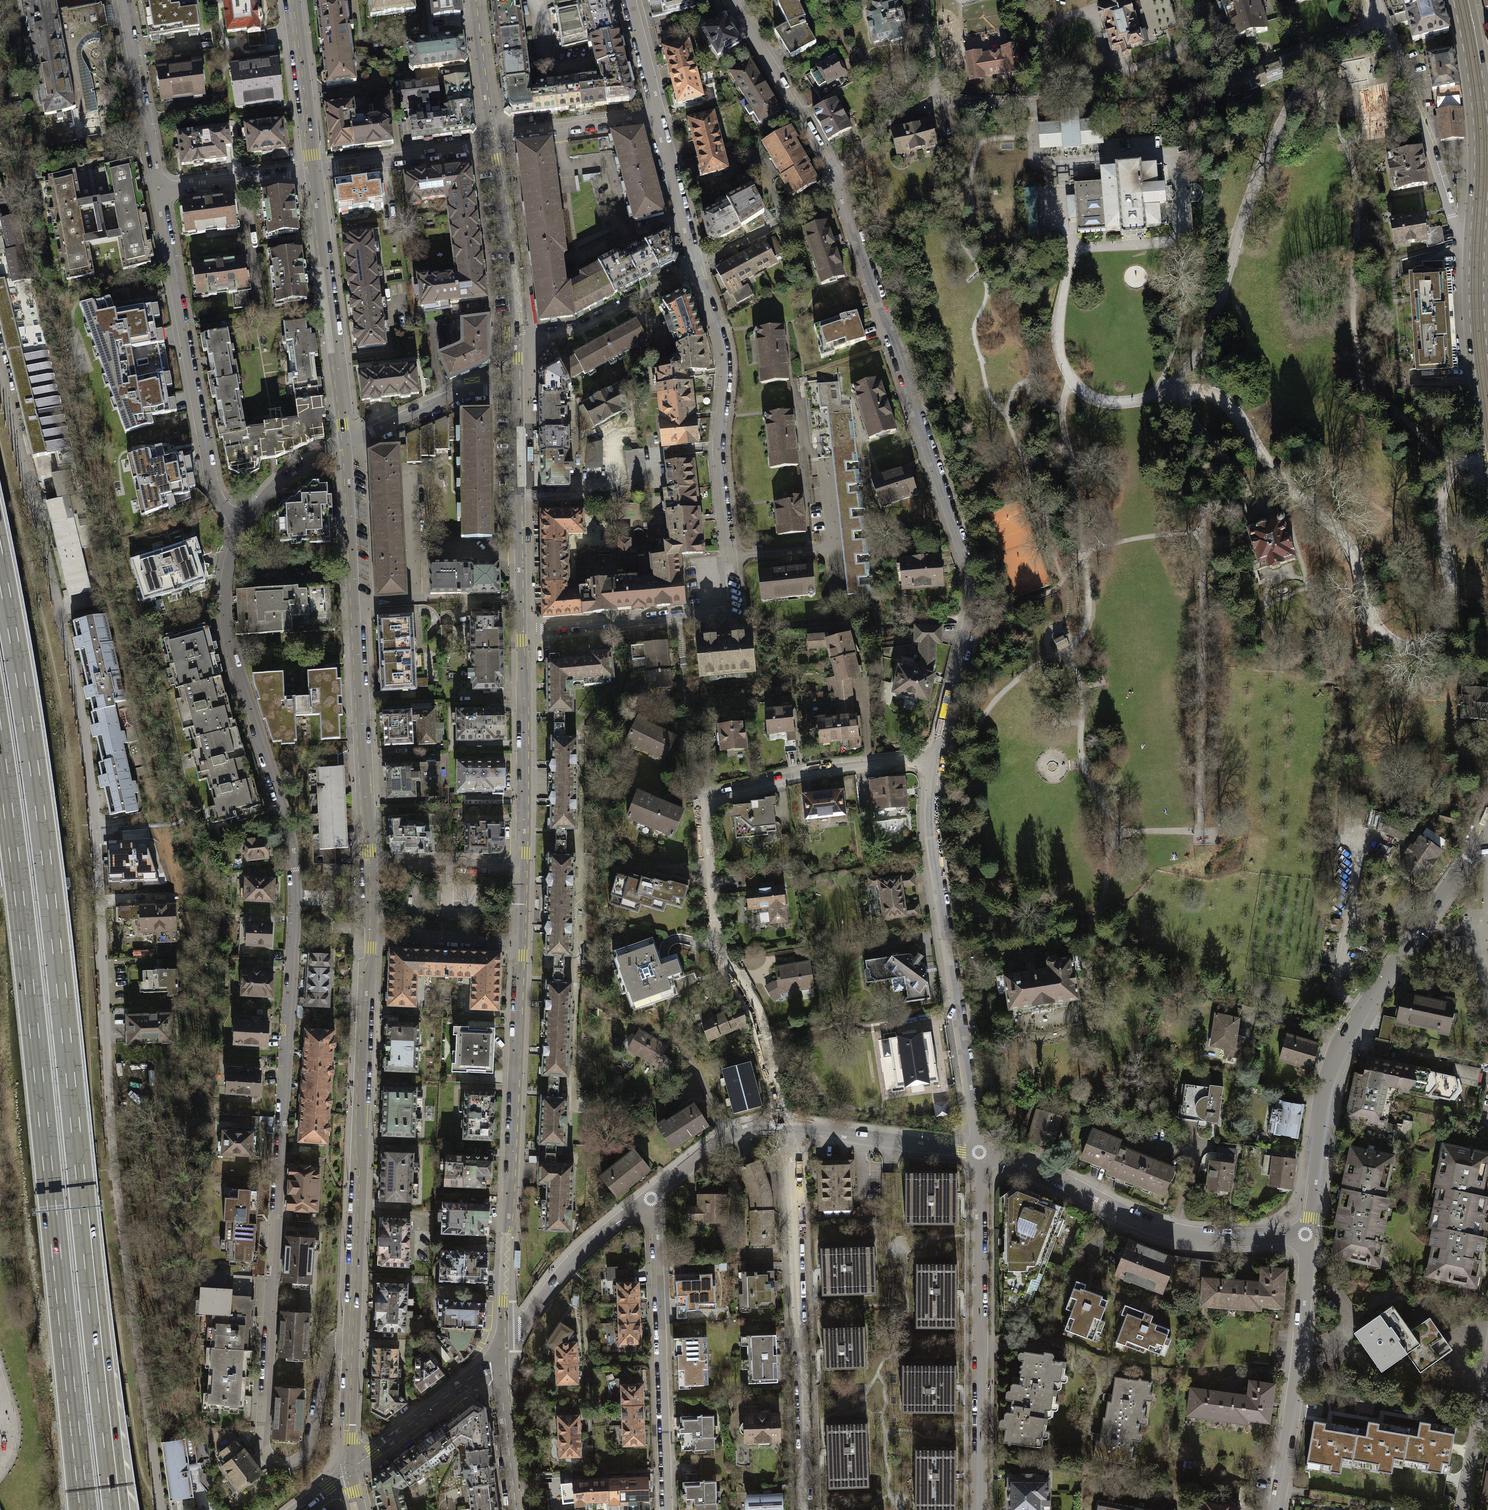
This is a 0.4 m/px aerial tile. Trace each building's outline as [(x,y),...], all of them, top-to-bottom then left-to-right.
[(94,91),(92,82),(90,74),(87,67),(83,61),(82,58),(81,55),(82,51),(83,48),(85,45),(87,43),(90,41),(93,40),(97,40),(100,40),(101,33),(106,32),(106,28),(107,28),(105,16),(104,8),(102,8),(102,4),(86,7),(68,10),(67,8),(55,10),(53,0),(23,0),(27,21),(14,24),(24,79),(37,76),(44,115),(48,115),(53,144),(77,139),(72,110),(73,110),(77,109),(78,115),(98,112),(94,92),(92,93),(92,91),(94,91)] [(149,37),(199,30),(196,5),(171,8),(170,0),(143,0),(149,37)] [(259,10),(258,10),(257,0),(223,0),(227,33),(247,30),(248,33),(260,32),(260,31),(259,23),(260,23),(260,21),(261,21),(263,18),(262,12),(259,10)] [(322,52),(351,49),(349,30),(353,29),(352,25),(348,25),(345,0),(315,0),(322,52)] [(370,17),(415,11),(413,0),(368,0),(370,17)] [(435,18),(448,16),(459,15),(457,0),(431,0),(433,18),(435,18)] [(590,41),(579,0),(577,0),(556,5),(563,49),(590,41)] [(590,41),(617,34),(608,0),(579,0),(590,41)] [(652,17),(667,13),(707,3),(706,0),(647,0),(652,17)] [(805,18),(796,0),(776,0),(787,24),(774,32),(781,43),(783,42),(792,56),(815,43),(802,19),(805,18)] [(874,11),(866,13),(874,42),(889,39),(891,41),(906,38),(908,34),(906,26),(902,23),(900,12),(898,13),(895,0),(881,4),(881,3),(873,6),(874,11)] [(1099,8),(1098,11),(1101,20),(1103,21),(1106,28),(1104,30),(1107,40),(1109,40),(1113,53),(1121,50),(1122,56),(1131,53),(1130,48),(1141,44),(1143,47),(1149,45),(1145,30),(1138,32),(1133,14),(1136,11),(1134,5),(1131,3),(1128,0),(1126,0),(1099,8)] [(1178,23),(1171,0),(1146,0),(1156,30),(1178,23)] [(1270,29),(1261,0),(1221,0),(1233,41),(1270,29)] [(1404,13),(1441,3),(1440,0),(1387,0),(1395,16),(1404,13)] [(491,4),(494,35),(522,32),(519,1),(491,4)] [(1449,31),(1441,3),(1404,13),(1407,22),(1412,41),(1449,31)] [(652,17),(654,26),(669,22),(667,13),(652,17)] [(1407,22),(1404,13),(1395,16),(1390,17),(1393,25),(1407,22)] [(449,25),(448,16),(435,18),(436,26),(449,25)] [(739,42),(724,18),(702,30),(717,55),(739,42)] [(674,43),(669,22),(654,26),(659,47),(674,43)] [(260,32),(248,33),(249,47),(266,45),(265,31),(260,31),(260,32)] [(85,45),(83,48),(82,51),(81,55),(82,58),(83,61),(87,67),(90,74),(92,82),(94,91),(92,91),(92,93),(94,92),(98,112),(78,115),(77,109),(73,110),(77,131),(125,123),(115,68),(108,32),(106,32),(101,33),(100,40),(97,40),(93,40),(90,41),(87,43),(85,45)] [(494,35),(499,60),(525,56),(522,32),(494,35)] [(617,34),(590,41),(591,43),(587,44),(588,50),(592,49),(598,71),(625,65),(617,34)] [(407,44),(410,67),(408,69),(410,70),(412,72),(413,70),(418,69),(462,64),(464,66),(465,64),(465,63),(467,62),(465,60),(462,37),(407,44)] [(665,59),(670,77),(695,71),(687,43),(663,49),(664,51),(661,52),(663,59),(665,59)] [(979,53),(967,55),(971,80),(983,78),(983,75),(1006,72),(1006,74),(1019,72),(1016,47),(1002,49),(1002,52),(979,55),(979,53)] [(352,58),(351,49),(322,52),(326,86),(355,82),(353,65),(356,65),(355,57),(352,58)] [(1434,56),(1426,57),(1434,99),(1436,99),(1458,97),(1459,97),(1453,52),(1444,54),(1442,52),(1435,53),(1434,56)] [(499,60),(502,82),(528,80),(525,56),(499,60)] [(836,57),(809,71),(818,87),(844,72),(836,57)] [(729,73),(744,97),(765,85),(750,60),(729,73)] [(1288,60),(1263,69),(1269,83),(1287,77),(1284,68),(1290,66),(1288,60)] [(250,65),(231,67),(236,107),(282,101),(277,61),(258,64),(258,65),(250,66),(250,65)] [(168,68),(157,69),(161,101),(204,96),(200,64),(190,65),(190,66),(168,69),(168,68)] [(603,82),(606,104),(627,102),(633,94),(625,65),(598,71),(600,82),(603,82)] [(410,70),(402,71),(404,80),(420,78),(418,69),(413,70),(412,72),(410,70)] [(695,71),(670,77),(675,94),(672,95),(673,103),(676,102),(677,105),(702,98),(695,71)] [(448,108),(471,105),(468,78),(444,81),(448,108)] [(595,79),(578,81),(581,107),(606,104),(603,82),(600,82),(595,83),(595,79)] [(530,93),(528,80),(502,82),(505,115),(509,118),(512,116),(532,113),(530,93)] [(553,84),(557,111),(581,107),(578,81),(553,84)] [(420,84),(399,87),(401,102),(421,100),(422,106),(428,105),(427,99),(438,98),(436,82),(420,84)] [(530,93),(532,113),(557,111),(553,84),(537,86),(537,92),(530,93)] [(765,85),(744,97),(760,122),(780,110),(765,85)] [(1458,97),(1436,99),(1441,141),(1463,138),(1458,97)] [(851,128),(835,99),(813,112),(828,140),(851,128)] [(352,103),(325,107),(329,137),(326,137),(327,144),(329,143),(331,152),(354,148),(350,124),(355,124),(355,121),(352,103)] [(448,108),(439,109),(440,116),(442,137),(474,133),(471,105),(448,108)] [(691,130),(695,148),(720,142),(713,114),(688,120),(688,122),(686,123),(688,131),(691,130)] [(1078,114),(1059,115),(1060,124),(1037,126),(1039,151),(1061,150),(1062,153),(1081,151),(1081,148),(1112,146),(1110,120),(1078,122),(1078,114)] [(412,141),(442,137),(440,116),(409,119),(412,141)] [(355,121),(355,124),(350,124),(354,148),(366,147),(367,149),(381,147),(380,145),(393,144),(390,125),(383,118),(355,121)] [(272,158),(288,156),(287,148),(285,148),(282,122),(245,126),(249,153),(261,152),(261,153),(263,154),(271,153),(272,158)] [(897,155),(918,149),(919,152),(922,151),(922,148),(936,145),(930,122),(891,132),(897,155)] [(228,128),(199,131),(203,164),(225,161),(223,149),(231,148),(228,128)] [(789,128),(763,144),(784,177),(781,178),(792,196),(815,181),(805,166),(807,164),(792,141),(796,139),(789,128)] [(642,130),(567,140),(570,157),(615,151),(624,179),(638,175),(652,172),(642,130)] [(30,131),(23,132),(25,144),(32,143),(30,131)] [(199,131),(177,134),(181,167),(203,164),(199,131)] [(517,147),(522,186),(555,182),(549,142),(517,147)] [(720,142),(695,148),(700,167),(697,168),(699,174),(701,174),(702,176),(727,170),(720,142)] [(1392,156),(1387,157),(1393,190),(1426,185),(1420,149),(1391,154),(1392,156)] [(104,166),(109,197),(111,204),(111,205),(113,204),(118,230),(115,231),(116,232),(117,239),(122,269),(150,264),(132,161),(104,166)] [(1100,182),(1073,185),(1074,197),(1076,220),(1077,233),(1104,231),(1105,233),(1119,232),(1120,239),(1146,237),(1145,230),(1168,228),(1163,165),(1141,167),(1141,163),(1114,165),(1114,169),(1099,170),(1100,182)] [(445,203),(447,216),(474,213),(468,166),(440,170),(444,197),(447,197),(448,203),(445,203)] [(16,217),(9,188),(6,188),(1,167),(0,167),(0,221),(16,217)] [(417,201),(444,197),(440,170),(402,174),(406,206),(418,204),(417,201)] [(87,244),(99,242),(98,235),(101,235),(96,206),(100,206),(98,199),(80,202),(75,172),(47,177),(65,280),(92,275),(87,244)] [(638,175),(624,179),(635,220),(663,213),(652,172),(638,175)] [(337,220),(387,216),(384,182),(335,185),(337,220)] [(561,231),(555,182),(522,186),(529,235),(561,231)] [(1035,187),(1024,188),(1027,236),(1038,235),(1035,187)] [(726,201),(727,203),(740,228),(765,212),(751,188),(726,201)] [(289,189),(263,193),(268,235),(298,231),(293,193),(293,192),(292,190),(290,189),(289,189)] [(98,199),(100,206),(111,204),(109,197),(98,199)] [(231,197),(180,203),(184,232),(195,231),(195,234),(203,233),(203,230),(215,228),(216,232),(223,231),(223,230),(235,228),(231,197)] [(1076,220),(1074,197),(1066,198),(1067,221),(1076,220)] [(727,203),(702,215),(708,237),(715,240),(740,228),(727,203)] [(117,239),(116,232),(105,234),(100,206),(96,206),(101,235),(98,235),(99,242),(117,239)] [(447,216),(452,255),(479,252),(474,213),(447,216)] [(1429,234),(1428,229),(1427,226),(1424,227),(1422,216),(1391,221),(1394,244),(1426,239),(1426,235),(1429,234)] [(0,221),(0,329),(6,357),(48,347),(30,274),(16,217),(0,221)] [(826,222),(803,230),(821,284),(844,277),(826,222)] [(1426,235),(1426,239),(1426,247),(1443,241),(1440,226),(1430,228),(1428,229),(1429,234),(1426,235)] [(564,254),(561,231),(529,235),(535,285),(564,281),(563,274),(560,272),(558,262),(562,262),(561,254),(564,254)] [(667,232),(644,243),(658,270),(670,263),(675,264),(677,257),(674,255),(667,232)] [(343,254),(346,256),(349,274),(346,276),(347,285),(350,286),(351,293),(378,289),(371,234),(344,237),(345,245),(342,246),(343,254)] [(613,294),(658,270),(644,243),(639,234),(620,244),(625,255),(617,259),(615,254),(597,263),(598,265),(613,294)] [(774,238),(745,253),(755,273),(774,262),(771,257),(781,251),(774,238)] [(300,250),(270,254),(277,304),(306,300),(300,250)] [(485,299),(479,252),(452,255),(453,268),(456,268),(457,274),(454,275),(457,302),(485,299)] [(739,282),(755,273),(745,253),(727,263),(737,282),(739,282)] [(1446,321),(1450,367),(1450,371),(1458,371),(1450,258),(1442,258),(1442,261),(1446,321)] [(229,294),(232,294),(247,292),(244,259),(193,266),(197,295),(208,294),(208,297),(216,296),(216,292),(228,291),(229,294)] [(1410,276),(1414,323),(1446,321),(1442,261),(1422,263),(1422,267),(1416,268),(1412,271),(1410,276)] [(741,287),(739,282),(737,282),(727,263),(715,269),(729,295),(732,294),(737,303),(753,294),(747,284),(741,287)] [(581,279),(568,286),(571,314),(575,315),(613,294),(598,265),(581,275),(581,279)] [(419,307),(457,302),(454,275),(427,278),(427,274),(415,276),(416,279),(419,307)] [(565,286),(564,281),(535,285),(539,321),(571,317),(571,314),(568,286),(565,286)] [(357,342),(358,349),(385,345),(378,289),(351,293),(352,300),(349,302),(351,310),(353,311),(356,329),(353,331),(354,341),(357,342)] [(249,307),(247,292),(232,294),(234,309),(249,307)] [(680,294),(662,304),(670,320),(664,322),(670,336),(675,334),(680,346),(702,338),(688,296),(680,294)] [(112,299),(78,306),(125,436),(178,415),(175,399),(168,401),(165,389),(173,386),(167,343),(163,330),(156,331),(154,318),(161,318),(159,305),(117,311),(112,299)] [(855,312),(812,327),(819,348),(830,345),(832,350),(864,339),(855,312)] [(437,357),(448,379),(482,364),(484,362),(485,360),(486,358),(486,319),(460,322),(461,346),(437,357)] [(243,472),(258,465),(259,456),(266,455),(273,454),(273,458),(312,441),(312,437),(322,436),(312,360),(307,321),(281,324),(285,354),(291,353),(293,373),(289,374),(295,423),(279,425),(279,421),(261,424),(262,431),(245,433),(225,330),(201,335),(206,362),(215,410),(226,468),(235,473),(243,472)] [(605,339),(615,356),(645,339),(635,321),(629,321),(627,326),(618,331),(612,331),(609,337),(605,339)] [(1450,367),(1446,321),(1414,323),(1417,370),(1450,367)] [(784,327),(753,328),(754,336),(757,336),(760,382),(786,381),(784,327)] [(702,338),(680,346),(678,347),(679,356),(672,358),(673,362),(671,365),(671,370),(656,372),(660,397),(688,394),(686,371),(706,369),(702,338)] [(577,350),(575,356),(583,370),(585,374),(615,356),(605,339),(601,340),(595,340),(592,345),(583,350),(577,350)] [(48,347),(6,357),(31,458),(37,457),(39,466),(48,464),(46,455),(54,453),(58,467),(69,465),(70,471),(78,469),(48,347)] [(567,380),(583,370),(575,356),(559,365),(567,380)] [(570,386),(567,380),(559,365),(556,360),(542,370),(539,375),(539,398),(564,397),(567,397),(566,387),(570,386)] [(357,373),(360,400),(368,400),(368,402),(379,400),(379,398),(397,396),(399,398),(408,397),(409,394),(416,394),(413,366),(357,373)] [(878,379),(852,387),(870,437),(895,429),(878,379)] [(617,388),(624,401),(634,396),(632,380),(617,388)] [(838,382),(816,384),(819,409),(826,408),(841,407),(838,382)] [(624,401),(617,388),(616,387),(583,404),(594,425),(628,407),(624,401)] [(661,422),(663,446),(677,444),(696,442),(694,419),(691,419),(688,394),(660,397),(662,422),(661,422)] [(539,398),(540,431),(565,430),(565,418),(566,418),(566,409),(564,409),(564,397),(539,398)] [(594,425),(583,404),(578,407),(579,433),(594,425)] [(841,407),(826,408),(829,431),(854,428),(851,405),(841,407)] [(792,411),(765,414),(762,418),(766,422),(769,468),(798,466),(792,411)] [(463,441),(463,453),(491,452),(490,412),(462,413),(463,418),(463,441)] [(406,437),(406,445),(407,463),(422,462),(422,456),(436,456),(436,450),(450,450),(450,441),(463,441),(463,418),(448,418),(448,424),(434,425),(434,431),(420,431),(420,437),(406,437)] [(854,428),(829,431),(831,456),(856,453),(854,428)] [(567,430),(565,430),(540,431),(540,454),(568,454),(567,430)] [(669,490),(694,488),(692,470),(694,469),(694,463),(691,463),(691,461),(679,463),(677,444),(663,446),(669,490)] [(407,464),(407,463),(406,445),(401,446),(397,447),(397,449),(399,464),(407,464)] [(155,450),(128,456),(133,480),(137,479),(140,492),(136,493),(141,518),(169,506),(169,510),(176,507),(176,505),(191,500),(189,488),(195,487),(193,475),(187,476),(186,470),(192,469),(190,458),(184,459),(183,454),(164,458),(162,446),(154,447),(155,450)] [(600,446),(587,447),(588,465),(601,465),(600,446)] [(641,448),(625,450),(630,486),(646,485),(641,448)] [(373,501),(400,500),(399,464),(397,449),(381,449),(372,453),(373,501)] [(463,453),(463,498),(491,498),(491,452),(463,453)] [(58,467),(54,453),(46,455),(48,464),(39,466),(37,457),(31,458),(42,503),(46,502),(56,500),(50,475),(59,473),(58,467)] [(856,453),(831,456),(834,480),(859,477),(856,453)] [(568,465),(568,454),(540,454),(540,486),(568,486),(568,473),(572,473),(572,465),(568,465)] [(908,468),(871,480),(880,508),(918,495),(908,468)] [(59,473),(50,475),(56,500),(68,497),(73,496),(67,471),(59,473)] [(859,477),(834,480),(837,502),(861,500),(859,477)] [(321,540),(329,539),(328,504),(332,505),(331,495),(327,496),(326,484),(319,485),(319,481),(313,482),(307,488),(302,488),(296,497),(289,498),(275,514),(278,517),(280,541),(309,541),(309,544),(321,544),(321,540)] [(665,544),(666,556),(678,555),(704,553),(703,547),(701,545),(697,509),(699,509),(698,502),(696,502),(694,488),(669,490),(663,491),(665,503),(662,503),(663,512),(666,512),(669,543),(665,544)] [(621,489),(612,490),(613,503),(622,502),(621,489)] [(786,501),(773,502),(776,535),(804,533),(801,496),(785,497),(786,501)] [(58,554),(80,548),(68,497),(56,500),(46,502),(58,554)] [(463,498),(464,538),(492,538),(491,498),(463,498)] [(375,544),(402,543),(400,500),(373,501),(375,544)] [(861,500),(837,502),(839,526),(864,523),(861,500)] [(583,511),(541,512),(542,544),(565,544),(565,533),(583,533),(583,511)] [(1282,514),(1246,526),(1258,562),(1265,559),(1267,566),(1273,569),(1279,566),(1281,562),(1296,557),(1282,514)] [(864,523),(839,526),(842,548),(867,545),(864,523)] [(196,539),(131,560),(144,600),(205,581),(196,554),(200,553),(196,539)] [(629,541),(618,541),(619,555),(630,554),(629,541)] [(402,543),(375,544),(378,596),(405,594),(402,543)] [(565,544),(542,544),(542,584),(566,584),(566,578),(567,578),(567,549),(565,549),(565,544)] [(867,545),(842,548),(844,571),(869,568),(867,545)] [(89,546),(80,548),(90,591),(99,589),(89,546)] [(90,591),(80,548),(58,554),(68,596),(90,591)] [(653,578),(636,579),(637,593),(642,592),(643,608),(683,603),(678,555),(666,556),(657,557),(657,555),(649,555),(650,566),(652,566),(653,578)] [(940,556),(900,560),(902,590),(943,585),(940,556)] [(465,563),(427,563),(428,594),(466,593),(466,594),(497,593),(497,562),(475,563),(475,560),(465,561),(465,563)] [(811,566),(758,572),(761,600),(806,594),(811,598),(815,594),(811,566)] [(869,568),(844,571),(847,595),(872,593),(869,568)] [(296,574),(289,574),(289,587),(297,587),(296,574)] [(579,587),(579,592),(581,613),(643,608),(642,592),(637,593),(636,579),(585,583),(585,587),(579,587)] [(579,592),(565,592),(566,584),(542,584),(542,616),(581,613),(579,592)] [(247,590),(236,590),(236,621),(235,621),(235,634),(239,634),(239,633),(247,633),(247,630),(255,629),(255,633),(266,633),(266,628),(271,628),(271,632),(282,631),(282,628),(289,628),(289,631),(300,631),(300,627),(306,626),(306,630),(316,630),(316,626),(323,626),(323,631),(333,630),(332,587),(297,587),(298,591),(290,591),(290,590),(262,590),(262,593),(257,593),(257,591),(247,591),(247,590)] [(502,614),(472,614),(472,620),(471,620),(471,641),(471,652),(503,652),(503,625),(502,625),(502,614)] [(128,698),(124,699),(106,615),(72,623),(75,639),(71,640),(74,650),(79,649),(88,687),(83,688),(86,700),(89,699),(92,711),(90,712),(93,726),(89,727),(92,738),(96,737),(101,761),(97,762),(100,775),(97,776),(100,789),(103,788),(109,815),(124,812),(124,814),(138,811),(134,794),(137,794),(134,781),(131,782),(123,743),(137,740),(128,698)] [(177,635),(163,638),(170,664),(213,653),(206,627),(210,626),(207,616),(174,624),(177,635)] [(379,619),(380,654),(413,653),(411,617),(379,619)] [(940,627),(915,627),(915,641),(919,641),(935,641),(940,641),(940,627)] [(1062,631),(1052,637),(1059,650),(1069,644),(1062,631)] [(697,639),(701,677),(716,675),(717,679),(738,677),(737,673),(753,672),(749,634),(697,639)] [(828,639),(827,635),(808,637),(809,648),(827,646),(831,660),(852,655),(853,655),(848,634),(828,639)] [(646,659),(647,672),(669,670),(666,641),(630,645),(631,661),(646,659)] [(914,660),(902,658),(892,691),(902,693),(902,699),(917,702),(917,698),(927,700),(934,675),(931,674),(934,664),(935,641),(919,641),(919,652),(921,653),(920,663),(913,663),(914,660)] [(573,681),(581,681),(582,686),(601,684),(601,679),(611,678),(608,651),(587,653),(587,657),(570,659),(573,681)] [(503,652),(471,652),(471,671),(468,671),(468,679),(471,679),(472,684),(473,684),(473,690),(503,690),(503,652)] [(177,687),(219,676),(213,653),(170,664),(168,665),(174,688),(177,687)] [(414,689),(413,653),(380,654),(382,691),(414,689)] [(573,681),(570,659),(557,660),(557,655),(547,656),(547,661),(545,661),(545,712),(552,712),(552,725),(562,725),(562,712),(570,712),(570,684),(573,681)] [(852,655),(831,660),(836,677),(837,681),(849,678),(858,676),(852,655)] [(1332,670),(1317,669),(1316,677),(1332,678),(1332,670)] [(281,673),(250,674),(270,742),(295,741),(294,716),(317,715),(318,740),(338,739),(336,698),(340,698),(339,680),(335,680),(335,670),(305,671),(306,693),(310,692),(310,700),(279,702),(279,694),(282,694),(281,673)] [(670,687),(669,670),(647,672),(649,695),(661,694),(661,688),(670,687)] [(219,676),(177,687),(180,699),(182,698),(193,738),(233,728),(219,676)] [(834,689),(835,696),(851,694),(849,678),(837,681),(836,677),(827,677),(828,690),(834,689)] [(1461,688),(1461,695),(1456,695),(1456,705),(1461,705),(1460,719),(1484,719),(1485,689),(1461,688)] [(835,696),(836,703),(851,701),(851,694),(835,696)] [(836,703),(837,711),(852,709),(851,701),(836,703)] [(790,708),(765,710),(767,732),(792,730),(790,708)] [(853,716),(852,709),(837,711),(837,718),(853,716)] [(433,710),(410,711),(411,721),(417,721),(418,743),(422,743),(422,745),(429,745),(429,743),(434,743),(434,729),(433,710)] [(501,710),(454,710),(455,741),(492,740),(492,736),(502,736),(501,710)] [(411,745),(411,721),(410,711),(383,712),(384,746),(411,745)] [(837,718),(839,739),(851,738),(851,746),(859,746),(858,737),(856,737),(855,716),(853,716),(837,718)] [(638,717),(626,742),(664,760),(675,737),(644,722),(645,720),(638,717)] [(818,728),(820,741),(839,739),(837,718),(825,720),(826,718),(809,718),(807,721),(809,728),(818,728)] [(740,724),(719,725),(719,734),(716,734),(717,745),(721,745),(721,749),(734,749),(734,751),(744,750),(743,747),(745,747),(744,731),(741,731),(740,724)] [(546,784),(574,783),(574,738),(562,738),(562,725),(552,725),(552,738),(547,738),(546,743),(547,749),(549,749),(549,761),(547,768),(546,768),(546,784)] [(210,789),(250,779),(236,727),(233,728),(193,738),(196,750),(199,750),(202,759),(199,759),(201,766),(203,766),(209,790),(210,789)] [(442,729),(434,729),(434,743),(442,742),(442,729)] [(502,762),(455,762),(455,792),(491,792),(491,788),(502,788),(502,762)] [(438,763),(413,764),(413,772),(419,772),(420,779),(423,779),(424,797),(439,796),(438,763)] [(420,782),(420,779),(419,772),(413,772),(413,764),(386,765),(386,767),(383,767),(383,775),(386,775),(387,798),(414,797),(414,782),(420,782)] [(342,766),(314,768),(318,849),(346,847),(342,766)] [(907,818),(903,778),(872,782),(875,821),(907,818)] [(250,779),(210,789),(217,819),(234,815),(235,820),(263,813),(258,795),(256,796),(251,779),(250,779)] [(844,814),(840,782),(831,783),(832,791),(803,795),(806,822),(819,820),(819,817),(844,814)] [(574,783),(546,784),(546,799),(549,805),(549,818),(547,818),(545,823),(547,829),(554,829),(554,842),(564,842),(564,829),(574,829),(574,783)] [(637,791),(627,818),(638,823),(640,819),(646,821),(645,825),(656,829),(657,826),(663,829),(661,833),(672,837),(682,810),(648,798),(649,796),(637,791)] [(732,805),(734,826),(744,826),(745,837),(767,835),(767,832),(776,831),(774,807),(776,807),(775,797),(764,798),(764,800),(751,801),(751,804),(732,805)] [(1350,805),(1341,804),(1336,835),(1343,836),(1343,815),(1349,815),(1350,805)] [(1416,821),(1364,811),(1363,822),(1404,838),(1408,828),(1412,831),(1416,821)] [(436,815),(389,815),(389,837),(385,838),(386,843),(390,845),(390,849),(393,849),(395,852),(426,851),(426,842),(429,840),(428,833),(427,832),(426,825),(436,826),(436,815)] [(476,825),(463,824),(463,853),(497,854),(501,850),(501,822),(476,822),(476,825)] [(244,852),(244,856),(246,857),(247,860),(267,858),(264,838),(254,839),(253,837),(247,838),(247,840),(245,840),(246,851),(244,852)] [(1440,851),(1419,837),(1413,847),(1410,844),(1405,852),(1408,854),(1400,865),(1422,879),(1440,851)] [(542,905),(570,906),(571,866),(574,861),(572,857),(572,855),(564,855),(564,842),(554,842),(553,855),(547,854),(546,875),(544,881),(546,887),(545,897),(542,897),(542,905)] [(108,855),(111,881),(165,875),(162,848),(108,855)] [(1375,853),(1367,852),(1364,867),(1372,869),(1375,853)] [(628,878),(616,874),(609,896),(611,896),(609,903),(637,912),(639,904),(662,911),(665,902),(681,907),(689,881),(671,875),(670,877),(656,873),(655,875),(647,873),(646,878),(629,873),(628,878)] [(758,873),(741,874),(742,885),(759,884),(758,873)] [(914,885),(912,876),(864,882),(871,928),(884,926),(883,919),(904,916),(903,906),(900,887),(914,885)] [(246,879),(246,889),(240,889),(240,897),(245,898),(245,900),(271,901),(272,880),(246,879)] [(749,908),(757,907),(758,912),(769,911),(770,922),(786,920),(782,887),(759,890),(759,886),(754,886),(754,890),(747,890),(749,908)] [(917,904),(903,906),(904,916),(919,914),(917,904)] [(174,905),(116,906),(116,920),(139,920),(140,931),(157,930),(158,943),(175,943),(174,905)] [(244,934),(244,942),(247,942),(247,944),(270,945),(271,925),(248,924),(247,934),(244,934)] [(1465,937),(1458,937),(1460,971),(1466,970),(1465,937)] [(644,940),(618,949),(622,960),(614,963),(616,970),(613,972),(621,995),(625,994),(627,1001),(636,998),(640,1009),(666,999),(664,995),(671,992),(668,982),(684,976),(676,954),(659,960),(653,943),(646,946),(644,940)] [(431,976),(433,952),(390,949),(389,952),(387,952),(386,960),(390,960),(389,983),(415,984),(415,975),(431,976)] [(456,977),(457,952),(433,952),(431,976),(445,976),(445,978),(448,978),(448,976),(456,977)] [(471,988),(498,989),(499,965),(502,965),(502,957),(500,957),(500,953),(457,952),(456,977),(472,977),(471,988)] [(864,978),(871,982),(891,978),(893,990),(906,990),(907,995),(901,1003),(930,998),(925,967),(920,963),(924,957),(918,953),(913,958),(909,954),(864,960),(866,967),(863,971),(864,978)] [(308,966),(308,968),(329,969),(330,956),(301,954),(301,962),(306,962),(305,966),(308,966)] [(1068,999),(1078,998),(1073,971),(1079,970),(1076,956),(1057,959),(1054,956),(1049,957),(1046,961),(1047,968),(995,977),(998,995),(1005,994),(1008,1010),(1017,1009),(1022,1013),(1065,1006),(1068,999)] [(777,980),(779,992),(802,988),(811,987),(813,987),(809,963),(797,964),(795,963),(790,966),(775,968),(777,980)] [(308,968),(308,979),(329,980),(329,969),(308,968)] [(539,1028),(567,1029),(570,982),(561,982),(561,970),(551,969),(551,982),(544,981),(543,1002),(541,1003),(541,1008),(543,1008),(543,1020),(539,1020),(539,1028)] [(177,970),(142,970),(142,993),(177,993),(177,970)] [(240,986),(242,987),(242,995),(252,995),(253,997),(258,997),(260,995),(272,996),(273,973),(259,973),(258,971),(253,971),(252,972),(243,972),(242,980),(240,980),(238,982),(239,985),(240,986)] [(308,979),(307,991),(328,993),(329,980),(308,979)] [(779,992),(777,980),(765,986),(773,1001),(780,996),(779,992)] [(415,984),(389,983),(388,993),(386,993),(386,1000),(388,1000),(388,1005),(414,1006),(415,984)] [(811,987),(802,988),(805,998),(813,996),(811,987)] [(498,989),(471,988),(471,1009),(498,1010),(498,1006),(500,1006),(500,998),(498,998),(498,989)] [(327,1006),(328,993),(307,991),(307,995),(303,994),(303,999),(299,998),(299,1005),(327,1006)] [(1439,1001),(1403,994),(1398,1018),(1397,1024),(1407,1026),(1407,1023),(1439,1029),(1438,1032),(1449,1034),(1455,1000),(1439,997),(1439,1001)] [(701,1021),(712,1017),(708,1004),(692,1010),(695,1019),(700,1018),(701,1021)] [(712,1017),(701,1021),(708,1039),(739,1027),(740,1030),(748,1024),(740,1005),(712,1017)] [(1215,1012),(1212,1046),(1223,1048),(1226,1058),(1230,1057),(1242,1058),(1243,1045),(1246,1037),(1245,1037),(1245,1030),(1241,1028),(1242,1017),(1215,1012)] [(169,1014),(127,1016),(128,1043),(170,1040),(170,1030),(173,1030),(172,1021),(169,1022),(169,1014)] [(1398,1018),(1383,1015),(1378,1039),(1393,1042),(1397,1024),(1398,1018)] [(246,1021),(234,1021),(235,1035),(232,1036),(233,1042),(236,1046),(241,1045),(241,1044),(266,1046),(267,1023),(260,1022),(259,1018),(246,1018),(246,1021)] [(387,1023),(385,1071),(417,1072),(418,1024),(387,1023)] [(567,1029),(539,1028),(539,1036),(542,1036),(541,1048),(539,1049),(539,1053),(541,1054),(540,1075),(547,1075),(546,1086),(556,1086),(557,1076),(566,1076),(567,1029)] [(304,1058),(331,1059),(332,1050),(335,1048),(335,1043),(333,1041),(333,1031),(305,1029),(304,1058)] [(627,1049),(641,1057),(651,1039),(648,1037),(650,1033),(643,1029),(641,1033),(637,1031),(627,1049)] [(494,1032),(457,1030),(455,1068),(492,1070),(494,1032)] [(932,1031),(881,1039),(884,1057),(892,1055),(897,1089),(940,1083),(932,1031)] [(1277,1060),(1309,1070),(1317,1044),(1285,1035),(1277,1060)] [(1378,1039),(1375,1038),(1371,1060),(1380,1062),(1381,1055),(1387,1056),(1388,1049),(1392,1050),(1393,1042),(1378,1039)] [(658,1042),(651,1039),(641,1057),(656,1065),(666,1047),(663,1045),(665,1042),(660,1039),(658,1042)] [(331,1059),(304,1058),(300,1113),(328,1115),(329,1106),(331,1105),(331,1099),(329,1098),(330,1076),(333,1075),(333,1069),(331,1067),(331,1059)] [(1461,1116),(1460,1123),(1478,1127),(1486,1087),(1475,1085),(1479,1069),(1454,1064),(1452,1077),(1380,1062),(1371,1060),(1369,1060),(1366,1076),(1357,1074),(1346,1127),(1348,1127),(1348,1131),(1355,1132),(1386,1139),(1389,1125),(1383,1123),(1388,1101),(1461,1116)] [(746,1064),(722,1070),(733,1111),(757,1105),(746,1064)] [(252,1067),(227,1065),(227,1084),(224,1087),(224,1091),(229,1096),(233,1096),(235,1093),(259,1095),(259,1072),(251,1070),(252,1067)] [(1175,1118),(1178,1119),(1203,1122),(1208,1121),(1212,1119),(1215,1116),(1217,1113),(1218,1110),(1222,1087),(1207,1085),(1206,1087),(1182,1084),(1180,1104),(1177,1104),(1175,1118)] [(539,1096),(537,1144),(544,1144),(543,1154),(553,1155),(554,1144),(563,1145),(565,1097),(556,1097),(556,1086),(546,1086),(546,1096),(539,1096)] [(384,1088),(382,1135),(413,1136),(415,1089),(384,1088)] [(493,1092),(466,1091),(463,1139),(491,1140),(493,1092)] [(1274,1124),(1272,1134),(1295,1138),(1301,1105),(1278,1101),(1277,1107),(1270,1106),(1267,1122),(1274,1124)] [(662,1120),(655,1125),(670,1148),(705,1125),(692,1104),(663,1122),(662,1120)] [(1049,1148),(1058,1116),(1036,1109),(1030,1107),(1023,1119),(1028,1121),(1032,1123),(1026,1141),(1049,1148)] [(328,1115),(300,1113),(299,1141),(326,1142),(326,1134),(329,1131),(330,1127),(327,1125),(328,1115)] [(1478,1127),(1472,1151),(1484,1154),(1481,1166),(1486,1167),(1484,1176),(1486,1177),(1482,1196),(1485,1197),(1483,1206),(1485,1206),(1478,1236),(1483,1237),(1478,1260),(1480,1261),(1476,1276),(1482,1277),(1482,1273),(1487,1274),(1487,1262),(1487,1222),(1486,1222),(1487,1213),(1487,1139),(1482,1138),(1483,1129),(1478,1127)] [(1115,1147),(1117,1143),(1132,1149),(1138,1134),(1123,1128),(1117,1141),(1091,1130),(1080,1158),(1106,1168),(1105,1172),(1161,1195),(1172,1170),(1115,1147)] [(224,1132),(224,1142),(218,1142),(218,1150),(223,1151),(223,1153),(249,1154),(250,1133),(224,1132)] [(1340,1190),(1343,1190),(1383,1199),(1390,1168),(1387,1168),(1389,1156),(1383,1155),(1386,1139),(1355,1132),(1345,1178),(1343,1178),(1340,1190)] [(1485,1197),(1482,1196),(1486,1177),(1484,1176),(1486,1167),(1481,1166),(1484,1154),(1472,1151),(1446,1145),(1443,1158),(1442,1157),(1435,1188),(1439,1189),(1430,1227),(1433,1228),(1430,1245),(1434,1246),(1428,1272),(1437,1274),(1436,1276),(1469,1283),(1471,1275),(1476,1276),(1480,1261),(1478,1260),(1483,1237),(1478,1236),(1485,1206),(1483,1206),(1485,1197)] [(1207,1189),(1216,1190),(1216,1192),(1218,1193),(1219,1196),(1229,1194),(1229,1192),(1231,1191),(1232,1183),(1234,1183),(1238,1149),(1218,1146),(1217,1160),(1211,1160),(1207,1189)] [(599,1176),(614,1196),(647,1169),(632,1150),(599,1176)] [(382,1152),(379,1200),(411,1202),(413,1154),(382,1152)] [(545,1187),(570,1188),(571,1164),(553,1163),(553,1155),(543,1154),(543,1162),(537,1162),(536,1183),(545,1183),(545,1187)] [(444,1186),(461,1186),(462,1156),(445,1155),(444,1186)] [(1269,1187),(1279,1188),(1280,1192),(1294,1190),(1298,1159),(1265,1155),(1263,1174),(1271,1175),(1269,1187)] [(482,1157),(462,1156),(461,1186),(489,1188),(491,1157),(482,1157)] [(848,1166),(849,1184),(854,1184),(854,1159),(817,1160),(818,1211),(822,1211),(821,1167),(848,1166)] [(750,1196),(751,1211),(771,1211),(769,1190),(766,1178),(758,1160),(740,1167),(747,1181),(750,1196)] [(287,1208),(295,1208),(295,1210),(308,1211),(308,1209),(316,1209),(319,1168),(310,1168),(310,1165),(298,1164),(297,1166),(289,1166),(287,1208)] [(821,1167),(822,1211),(823,1218),(849,1217),(849,1184),(848,1166),(821,1167)] [(956,1173),(904,1173),(904,1224),(956,1224),(956,1173)] [(1021,1314),(1063,1208),(1051,1203),(1052,1201),(1039,1197),(1039,1194),(1017,1185),(1004,1193),(1004,1315),(1021,1314)] [(570,1188),(545,1187),(544,1200),(539,1200),(539,1216),(544,1216),(543,1230),(568,1231),(569,1218),(573,1218),(573,1210),(569,1210),(570,1188)] [(259,1191),(230,1189),(229,1196),(224,1196),(222,1220),(225,1220),(224,1240),(227,1240),(226,1260),(251,1261),(252,1251),(255,1251),(259,1191)] [(1385,1199),(1383,1199),(1343,1190),(1335,1227),(1339,1227),(1333,1253),(1345,1255),(1345,1257),(1369,1262),(1370,1260),(1378,1261),(1382,1243),(1379,1243),(1384,1218),(1379,1217),(1381,1210),(1383,1210),(1385,1199)] [(723,1218),(722,1194),(701,1195),(702,1207),(695,1207),(695,1206),(687,1206),(687,1208),(687,1219),(687,1225),(695,1225),(695,1219),(723,1218)] [(443,1203),(441,1232),(465,1233),(466,1204),(443,1203)] [(488,1234),(489,1205),(466,1204),(465,1233),(488,1234)] [(772,1244),(771,1211),(751,1211),(752,1243),(772,1244)] [(409,1218),(382,1217),(382,1229),(378,1229),(378,1253),(382,1253),(381,1265),(408,1265),(409,1218)] [(286,1236),(283,1281),(310,1283),(313,1238),(286,1236)] [(1127,1240),(1115,1276),(1162,1292),(1174,1258),(1127,1240)] [(876,1246),(820,1247),(821,1295),(877,1294),(876,1246)] [(464,1251),(446,1250),(446,1259),(441,1259),(440,1280),(463,1281),(464,1251)] [(481,1260),(481,1252),(464,1251),(463,1281),(485,1282),(486,1261),(481,1260)] [(956,1263),(916,1263),(915,1328),(956,1328),(956,1263)] [(631,1268),(616,1269),(616,1279),(632,1279),(631,1268)] [(1280,1304),(1283,1269),(1260,1268),(1259,1286),(1235,1284),(1235,1280),(1204,1278),(1202,1303),(1260,1308),(1260,1303),(1280,1304)] [(774,1306),(773,1270),(741,1271),(742,1294),(740,1294),(741,1303),(743,1303),(743,1307),(774,1306)] [(248,1324),(251,1275),(233,1274),(232,1289),(224,1288),(225,1274),(201,1272),(199,1312),(201,1312),(200,1336),(210,1336),(210,1346),(246,1349),(248,1324)] [(713,1280),(712,1274),(700,1274),(700,1281),(676,1282),(677,1319),(687,1319),(686,1311),(716,1309),(715,1280),(713,1280)] [(251,1275),(248,1324),(254,1325),(257,1276),(251,1275)] [(1086,1284),(1076,1280),(1065,1308),(1071,1310),(1064,1329),(1092,1339),(1095,1330),(1100,1332),(1104,1321),(1100,1319),(1108,1300),(1102,1297),(1103,1295),(1084,1288),(1086,1284)] [(405,1332),(405,1314),(406,1283),(380,1283),(380,1294),(375,1294),(375,1318),(378,1318),(378,1331),(405,1332)] [(637,1283),(618,1283),(618,1284),(613,1285),(613,1295),(618,1294),(618,1303),(638,1302),(637,1283)] [(442,1317),(441,1327),(482,1328),(482,1320),(484,1319),(484,1303),(452,1302),(453,1298),(439,1298),(438,1319),(442,1317)] [(638,1302),(618,1303),(619,1323),(639,1322),(638,1302)] [(1153,1315),(1124,1304),(1120,1314),(1125,1316),(1115,1342),(1143,1352),(1144,1348),(1152,1351),(1154,1348),(1161,1351),(1163,1344),(1168,1346),(1171,1338),(1166,1337),(1169,1329),(1150,1322),(1153,1315)] [(1428,1316),(1410,1329),(1391,1304),(1353,1332),(1383,1371),(1406,1354),(1421,1372),(1453,1348),(1428,1316)] [(280,1311),(278,1356),(306,1358),(308,1313),(280,1311)] [(405,1314),(405,1332),(424,1332),(424,1314),(405,1314)] [(639,1322),(619,1323),(619,1332),(614,1333),(615,1343),(639,1342),(639,1322)] [(864,1326),(822,1327),(824,1369),(866,1368),(864,1326)] [(479,1337),(482,1328),(441,1327),(441,1332),(438,1335),(459,1361),(472,1350),(479,1337)] [(747,1335),(749,1383),(777,1382),(775,1334),(747,1335)] [(679,1385),(707,1384),(706,1337),(677,1338),(679,1385)] [(556,1342),(556,1363),(577,1363),(576,1342),(556,1342)] [(229,1409),(230,1409),(243,1410),(246,1349),(210,1346),(207,1392),(208,1392),(208,1407),(222,1408),(222,1409),(229,1409)] [(373,1348),(372,1377),(396,1378),(397,1349),(373,1348)] [(425,1350),(416,1356),(414,1384),(420,1391),(442,1373),(425,1350)] [(1027,1415),(1045,1418),(1048,1401),(1055,1402),(1058,1389),(1055,1388),(1058,1372),(1064,1373),(1066,1361),(1052,1359),(1053,1353),(1044,1351),(1043,1354),(1023,1351),(1019,1377),(1016,1376),(1015,1383),(1012,1383),(1010,1385),(1008,1390),(1013,1391),(1011,1404),(1029,1407),(1027,1415)] [(556,1363),(556,1383),(577,1382),(577,1363),(556,1363)] [(956,1364),(900,1363),(900,1411),(956,1412),(956,1364)] [(395,1388),(396,1378),(372,1377),(371,1410),(386,1417),(406,1402),(398,1393),(397,1389),(395,1388)] [(1104,1417),(1139,1423),(1140,1416),(1144,1417),(1145,1406),(1142,1406),(1145,1392),(1148,1393),(1151,1381),(1141,1379),(1139,1378),(1137,1380),(1114,1377),(1111,1395),(1108,1394),(1104,1417)] [(1267,1418),(1271,1383),(1250,1380),(1247,1399),(1222,1395),(1222,1392),(1190,1388),(1187,1413),(1245,1420),(1246,1415),(1267,1418)] [(622,1405),(642,1404),(641,1384),(621,1384),(622,1405)] [(300,1388),(276,1386),(273,1437),(297,1439),(298,1429),(301,1429),(304,1398),(300,1398),(300,1388)] [(473,1401),(440,1424),(455,1443),(462,1438),(465,1440),(466,1448),(491,1445),(485,1406),(473,1401)] [(623,1425),(642,1424),(642,1404),(622,1405),(623,1425)] [(1029,1407),(1011,1404),(1008,1404),(1007,1410),(1003,1412),(1002,1418),(1006,1420),(1003,1441),(1036,1446),(1039,1429),(1045,1430),(1047,1419),(1045,1418),(1027,1415),(1029,1407)] [(757,1406),(745,1406),(745,1420),(742,1422),(739,1427),(741,1432),(745,1434),(746,1440),(756,1439),(759,1444),(769,1445),(771,1440),(780,1439),(778,1413),(770,1413),(770,1410),(758,1409),(757,1406)] [(716,1438),(715,1435),(714,1435),(713,1414),(679,1416),(680,1449),(714,1448),(713,1438),(716,1438)] [(557,1416),(558,1436),(578,1436),(578,1416),(557,1416)] [(1139,1423),(1104,1417),(1102,1417),(1099,1434),(1095,1433),(1091,1457),(1127,1463),(1128,1456),(1131,1456),(1133,1445),(1131,1445),(1133,1432),(1138,1433),(1139,1423)] [(866,1422),(826,1423),(828,1487),(868,1486),(866,1422)] [(448,1449),(455,1443),(440,1424),(416,1442),(432,1463),(449,1450),(448,1449)] [(642,1424),(623,1425),(623,1445),(643,1444),(642,1424)] [(1308,1469),(1341,1474),(1343,1462),(1353,1463),(1359,1434),(1315,1426),(1308,1469)] [(1378,1468),(1377,1474),(1392,1476),(1394,1460),(1404,1462),(1409,1434),(1370,1427),(1369,1435),(1359,1434),(1353,1463),(1378,1468)] [(1427,1473),(1441,1475),(1443,1465),(1449,1466),(1455,1433),(1422,1427),(1421,1436),(1409,1434),(1404,1462),(1428,1467),(1427,1473)] [(161,1440),(170,1500),(175,1498),(177,1509),(215,1509),(205,1438),(177,1434),(178,1438),(161,1440)] [(558,1436),(558,1457),(579,1456),(578,1436),(558,1436)] [(239,1489),(261,1471),(243,1449),(241,1451),(234,1441),(219,1453),(217,1456),(217,1460),(219,1466),(239,1489)] [(414,1476),(432,1463),(416,1442),(392,1461),(407,1480),(414,1475),(414,1476)] [(492,1459),(491,1445),(466,1448),(467,1456),(464,1457),(465,1465),(463,1466),(464,1474),(466,1474),(467,1483),(468,1483),(495,1479),(493,1465),(494,1464),(495,1462),(494,1460),(492,1459)] [(914,1448),(914,1509),(955,1509),(956,1448),(914,1448)] [(1486,1459),(1476,1508),(1485,1509),(1486,1502),(1487,1502),(1487,1459),(1486,1459)] [(407,1480),(392,1461),(370,1477),(378,1509),(396,1509),(405,1508),(400,1486),(407,1480)] [(646,1477),(608,1479),(609,1499),(609,1504),(618,1503),(618,1499),(647,1498),(646,1477)] [(1007,1509),(1046,1509),(1046,1477),(1006,1478),(1007,1509)] [(495,1479),(468,1483),(472,1509),(494,1509),(499,1509),(495,1479)] [(608,1479),(590,1480),(591,1500),(609,1499),(608,1479)] [(590,1480),(573,1481),(575,1502),(575,1505),(583,1504),(583,1501),(591,1500),(590,1480)] [(717,1496),(715,1496),(714,1480),(680,1482),(681,1509),(715,1509),(715,1504),(717,1504),(717,1496)] [(564,1503),(575,1502),(573,1481),(562,1482),(564,1503)] [(1309,1489),(1307,1499),(1323,1501),(1324,1491),(1309,1489)] [(748,1496),(748,1501),(747,1506),(749,1509),(781,1509),(781,1495),(771,1495),(772,1491),(763,1491),(763,1495),(748,1496)] [(1096,1509),(1160,1509),(1098,1499),(1096,1509)] [(1237,1508),(1199,1502),(1197,1509),(1237,1509),(1237,1508)]
